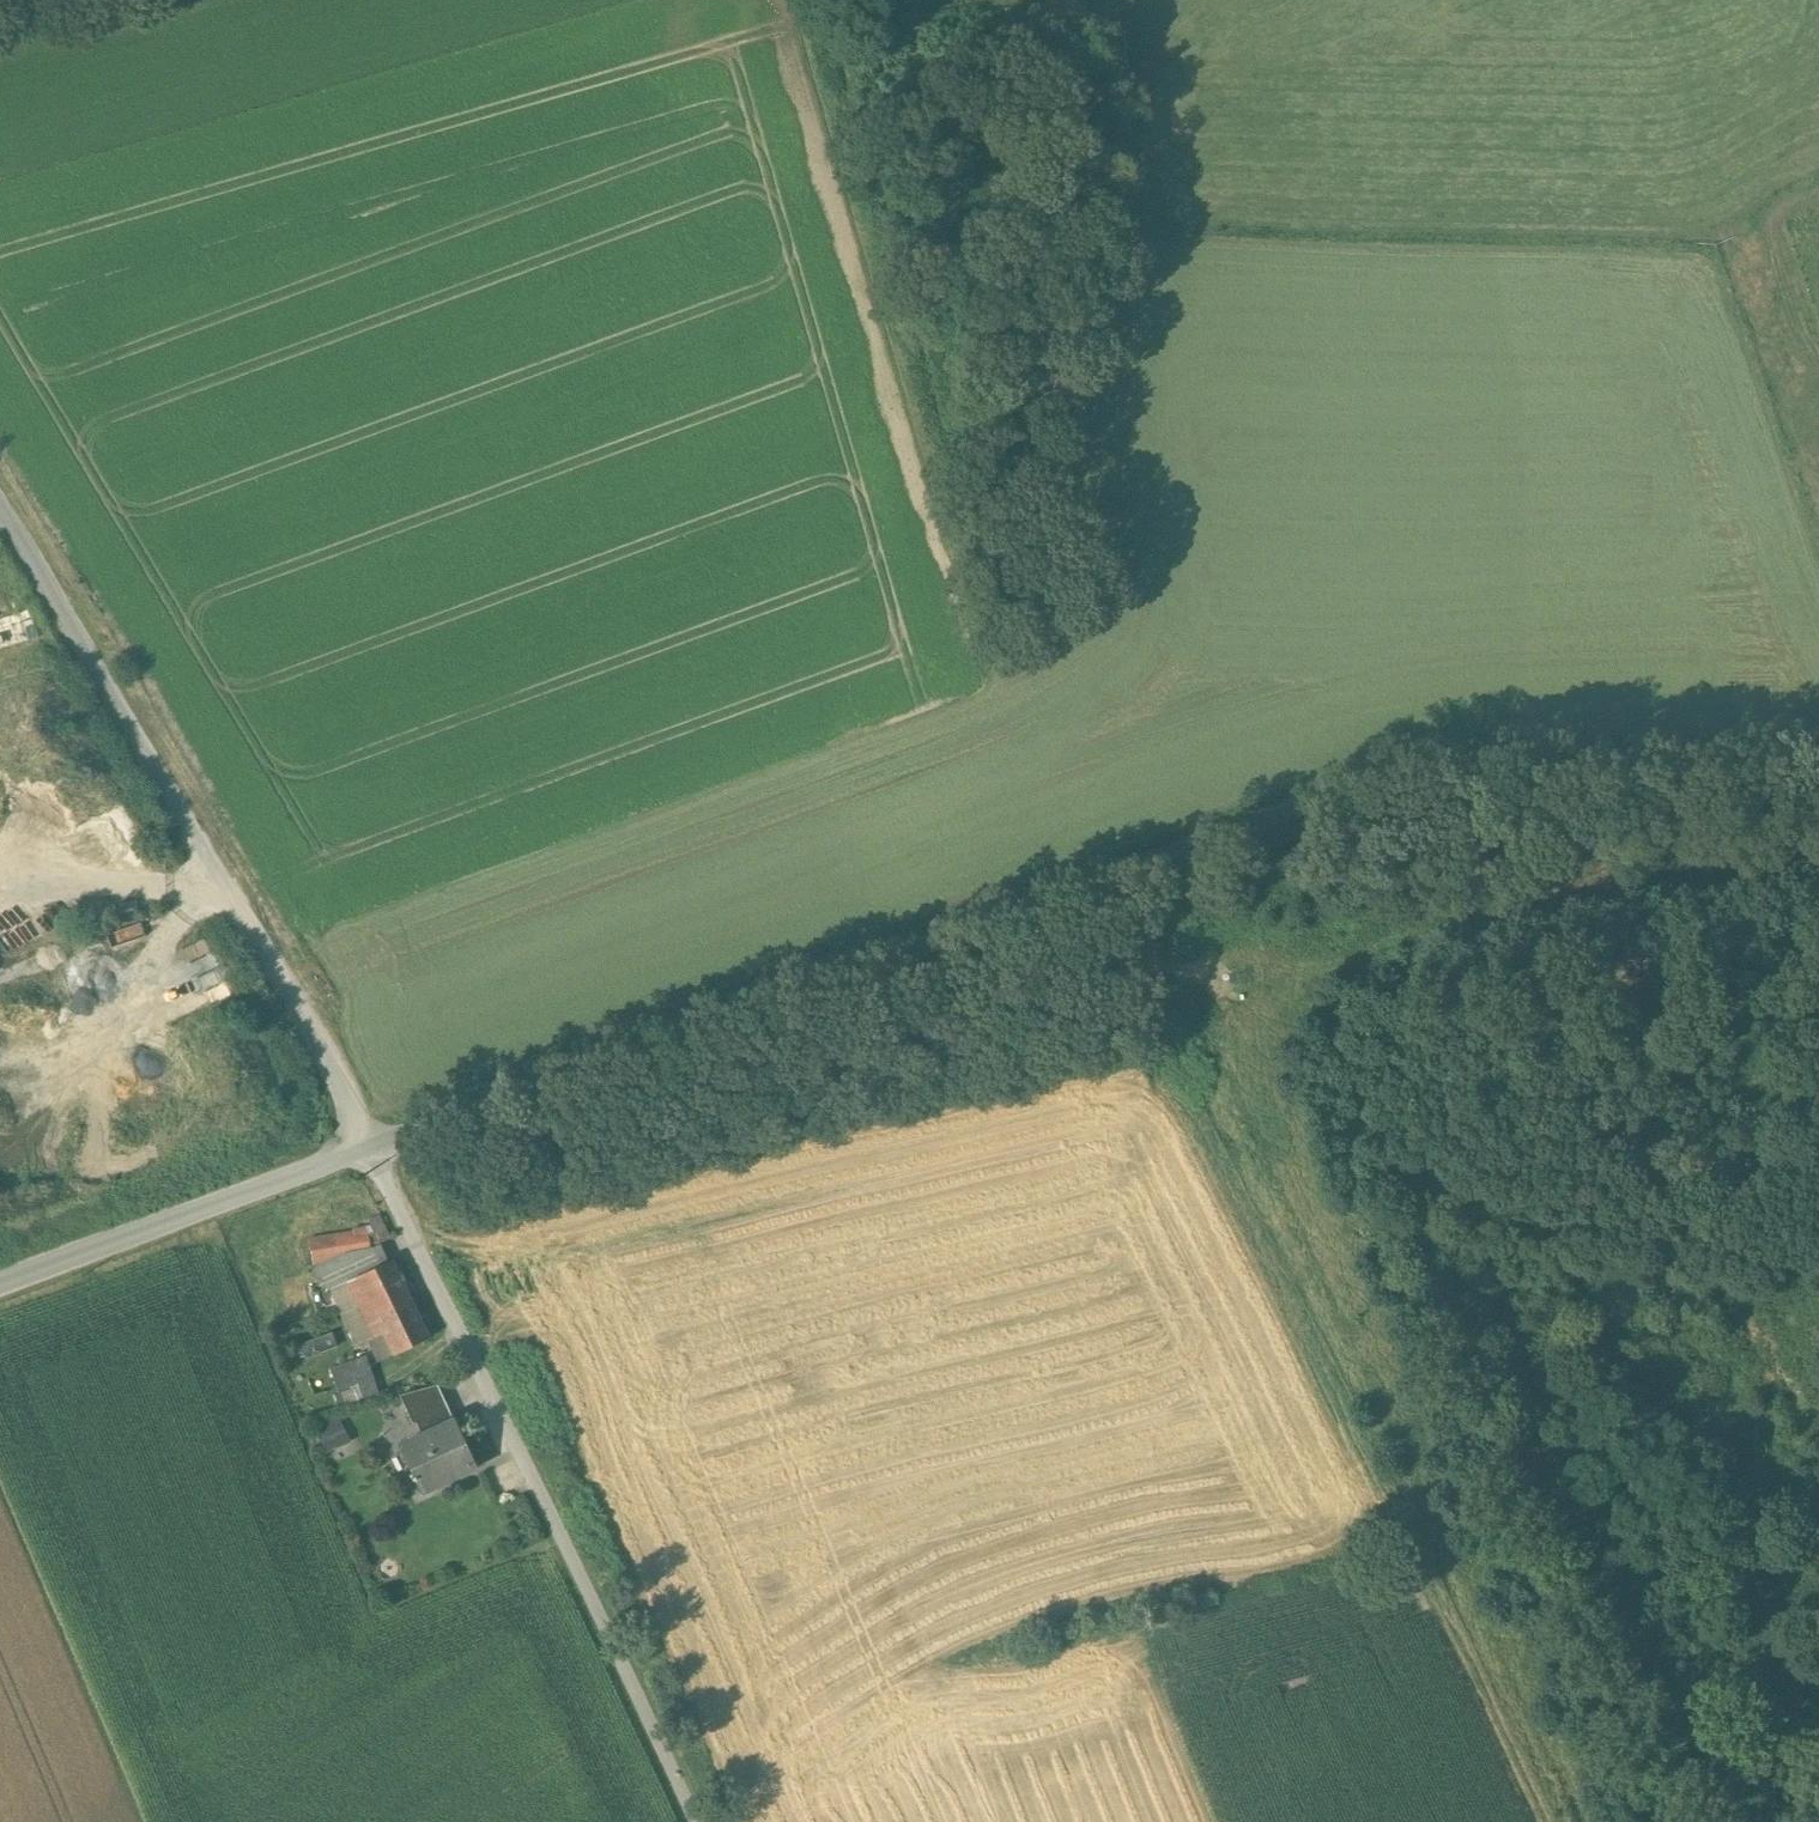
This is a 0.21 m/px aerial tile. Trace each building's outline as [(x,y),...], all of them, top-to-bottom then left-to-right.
[(390,1237),(380,1215),(368,1220),(371,1227),(309,1238),(313,1264),(319,1285),(331,1289),(357,1346),(369,1340),(378,1360),(393,1353),(394,1355),(429,1338),(392,1260),(388,1262),(379,1243),(390,1237)] [(334,1334),(301,1346),(305,1358),(338,1346),(334,1334)] [(366,1355),(331,1368),(338,1393),(334,1394),(338,1406),(379,1394),(366,1355)] [(437,1385),(399,1395),(412,1424),(416,1422),(422,1435),(454,1420),(437,1385)] [(348,1441),(337,1418),(316,1427),(327,1451),(348,1441)] [(422,1435),(400,1446),(421,1492),(475,1466),(454,1420),(422,1435)]
